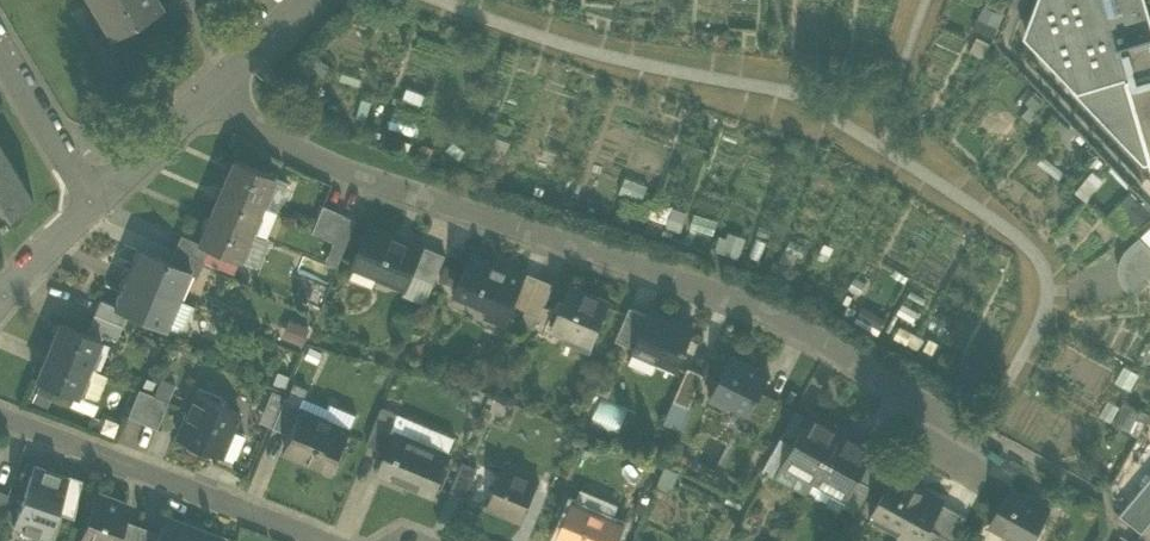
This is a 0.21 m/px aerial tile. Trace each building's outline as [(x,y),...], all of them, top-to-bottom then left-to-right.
[(159,0),(91,0),(112,33),(161,3),(159,0)] [(972,27),(993,34),(1004,2),(999,0),(982,0),(972,27)] [(1026,34),(1076,87),(1079,90),(1128,75),(1127,74),(1129,74),(1121,47),(1119,47),(1118,45),(1149,35),(1149,10),(1147,0),(1038,0),(1026,34)] [(1118,45),(1119,47),(1121,47),(1129,74),(1149,68),(1149,35),(1118,45)] [(1149,150),(1149,68),(1129,74),(1127,74),(1128,75),(1149,150)] [(1076,87),(1073,91),(1144,165),(1149,163),(1149,150),(1128,75),(1079,90),(1076,87)] [(0,143),(0,219),(6,215),(4,212),(32,196),(0,143)] [(234,156),(222,186),(263,203),(275,174),(234,156)] [(275,174),(263,203),(277,209),(279,210),(291,180),(275,174)] [(252,231),(263,203),(222,186),(210,213),(252,231)] [(263,203),(252,231),(265,236),(277,209),(263,203)] [(312,232),(325,237),(336,210),(323,205),(315,225),(312,232)] [(358,219),(336,210),(325,237),(334,241),(326,262),(330,263),(338,267),(339,266),(358,219)] [(689,225),(712,231),(716,218),(692,211),(689,225)] [(239,260),(252,231),(210,213),(199,240),(198,243),(207,247),(239,260)] [(373,221),(372,224),(424,245),(425,243),(373,221)] [(389,282),(406,289),(413,272),(424,245),(372,224),(356,262),(391,277),(389,282)] [(1140,236),(1149,247),(1149,227),(1140,236)] [(719,229),(714,248),(737,254),(742,235),(719,229)] [(252,231),(239,260),(255,267),(268,237),(265,236),(252,231)] [(181,233),(174,247),(201,259),(207,247),(198,243),(199,240),(181,233)] [(1129,247),(1149,269),(1149,247),(1140,237),(1129,247)] [(413,272),(435,281),(446,254),(424,245),(413,272)] [(204,260),(201,259),(174,247),(169,261),(186,268),(185,270),(198,275),(204,260)] [(1149,271),(1149,269),(1129,247),(1123,253),(1118,266),(1121,280),(1130,290),(1149,271)] [(138,248),(127,276),(174,296),(185,270),(186,268),(169,261),(138,248)] [(487,313),(505,321),(513,303),(524,276),(497,264),(497,263),(473,253),(457,290),(491,305),(487,313)] [(354,267),(389,282),(391,277),(356,262),(354,267)] [(404,294),(426,303),(435,281),(413,272),(406,289),(404,294)] [(513,303),(526,309),(538,279),(525,274),(524,276),(513,303)] [(162,326),(174,296),(127,276),(115,305),(114,306),(129,312),(162,326)] [(553,285),(538,279),(526,309),(540,315),(553,285)] [(571,283),(569,286),(583,292),(585,289),(571,283)] [(611,300),(585,289),(583,292),(569,286),(552,327),(567,334),(569,334),(571,329),(594,339),(596,335),(611,300)] [(192,303),(174,296),(162,326),(179,333),(192,303)] [(100,299),(95,313),(124,325),(129,312),(114,306),(115,305),(100,299)] [(616,339),(634,347),(649,314),(630,306),(616,339)] [(634,347),(635,348),(630,361),(653,371),(659,358),(678,366),(694,329),(687,325),(686,328),(671,321),(672,319),(650,310),(649,314),(634,347)] [(118,337),(124,325),(95,313),(90,325),(118,337)] [(286,318),(279,332),(299,342),(306,328),(286,318)] [(687,325),(672,319),(671,321),(686,328),(687,325)] [(61,321),(49,350),(90,367),(102,338),(61,321)] [(569,334),(567,334),(565,339),(591,350),(597,335),(596,335),(594,339),(571,329),(569,334)] [(79,395),(90,367),(49,350),(38,378),(79,395)] [(730,402),(751,412),(762,389),(770,374),(751,365),(752,363),(732,354),(715,387),(733,396),(730,402)] [(1140,374),(1125,365),(1115,381),(1130,391),(1140,374)] [(674,399),(689,406),(703,372),(688,366),(674,399)] [(108,375),(90,367),(79,395),(96,402),(108,375)] [(160,377),(153,393),(169,400),(176,383),(160,377)] [(291,380),(285,395),(302,401),(307,386),(291,380)] [(128,414),(142,420),(153,393),(139,387),(128,414)] [(272,426),(285,395),(271,389),(258,420),(272,426)] [(750,414),(766,422),(778,397),(762,389),(751,412),(750,414)] [(169,400),(153,393),(142,420),(158,427),(169,400)] [(177,436),(221,454),(231,429),(239,411),(195,393),(177,436)] [(272,426),(290,433),(299,409),(302,401),(285,395),(272,426)] [(590,418),(617,428),(626,406),(599,396),(590,418)] [(689,406),(674,399),(665,421),(680,428),(689,406)] [(324,419),(351,429),(357,413),(330,402),(324,419)] [(1128,431),(1140,410),(1126,403),(1114,423),(1128,431)] [(367,443),(383,450),(399,412),(382,406),(367,443)] [(287,453),(335,471),(351,429),(324,419),(299,409),(290,433),(294,434),(287,453)] [(876,446),(845,428),(813,409),(809,417),(794,443),(785,459),(787,460),(788,458),(818,476),(848,493),(847,495),(849,496),(858,479),(874,450),(876,446)] [(781,436),(794,443),(809,417),(796,410),(781,436)] [(399,412),(383,450),(389,452),(397,433),(449,453),(456,434),(399,412)] [(245,434),(231,429),(221,454),(232,459),(233,457),(236,456),(245,434)] [(399,478),(434,492),(449,453),(397,433),(389,452),(381,474),(398,480),(399,478)] [(794,443),(781,436),(761,471),(774,478),(785,459),(794,443)] [(858,479),(871,486),(886,458),(874,450),(858,479)] [(787,460),(817,478),(818,476),(788,458),(787,460)] [(817,478),(787,460),(785,459),(774,478),(806,497),(809,492),(817,478)] [(450,489),(466,496),(478,467),(462,461),(450,489)] [(46,468),(34,464),(13,525),(47,536),(56,511),(69,474),(47,466),(46,468)] [(680,471),(665,464),(655,484),(671,491),(680,471)] [(489,505),(524,521),(541,481),(506,465),(489,505)] [(919,540),(922,540),(930,526),(943,502),(945,497),(897,471),(875,512),(905,528),(903,532),(919,540)] [(83,479),(69,474),(56,511),(73,517),(83,479)] [(817,478),(847,495),(848,493),(818,476),(817,478)] [(847,495),(817,478),(809,492),(840,511),(844,503),(849,496),(847,495)] [(1149,523),(1149,478),(1120,514),(1143,532),(1149,523)] [(871,486),(858,479),(849,496),(844,503),(857,511),(871,486)] [(579,486),(573,502),(612,518),(619,502),(579,486)] [(1022,540),(1032,540),(1051,509),(1012,486),(990,522),(1022,540)] [(120,534),(118,533),(122,523),(118,522),(126,500),(97,489),(90,507),(95,509),(86,532),(87,533),(84,540),(117,540),(120,534)] [(624,524),(612,518),(573,502),(559,536),(572,540),(617,540),(624,524)] [(942,532),(955,539),(968,515),(943,502),(930,526),(942,532)] [(905,528),(875,512),(873,516),(903,532),(905,528)] [(222,535),(168,515),(161,534),(158,540),(220,540),(222,535)] [(136,529),(122,523),(118,533),(120,534),(117,540),(133,540),(136,529)] [(136,529),(133,540),(158,540),(161,534),(137,524),(136,529)] [(930,526),(922,540),(937,540),(942,532),(930,526)] [(955,539),(942,532),(937,540),(954,540),(955,539)]
